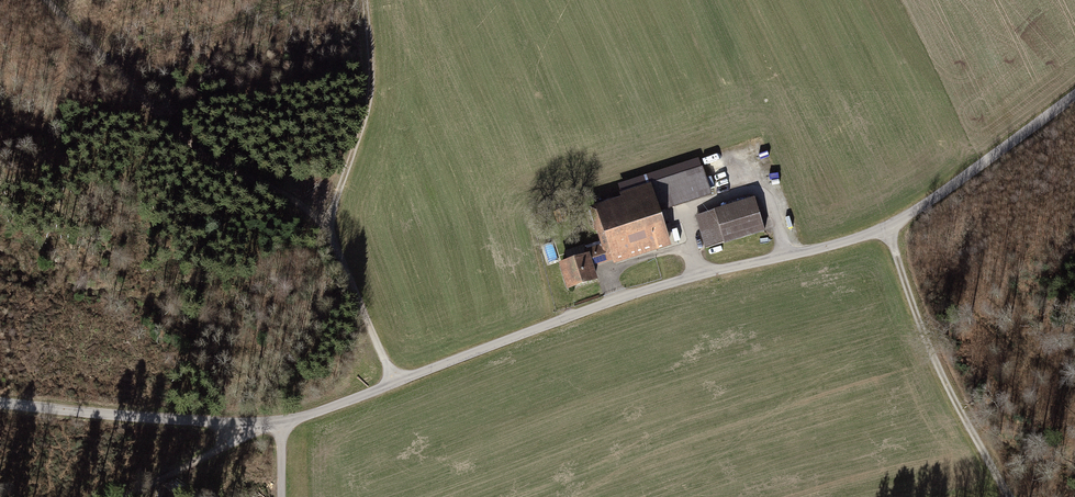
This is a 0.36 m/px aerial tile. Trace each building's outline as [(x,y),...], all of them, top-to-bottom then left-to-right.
[(653,249),(668,244),(657,211),(710,194),(702,169),(650,186),(653,196),(626,205),(600,213),(610,245),(586,253),(588,257),(590,264),(651,244),(653,249)] [(623,194),(626,205),(653,196),(650,186),(623,194)] [(765,230),(755,198),(715,210),(724,242),(765,230)] [(555,212),(558,222),(566,219),(563,209),(555,212)] [(696,216),(700,229),(716,225),(722,243),(724,242),(715,210),(696,216)] [(706,248),(722,243),(716,225),(700,229),(706,248)] [(588,257),(586,253),(584,246),(566,252),(570,263),(588,257)] [(590,264),(588,257),(570,263),(561,265),(569,287),(595,279),(590,264)]
